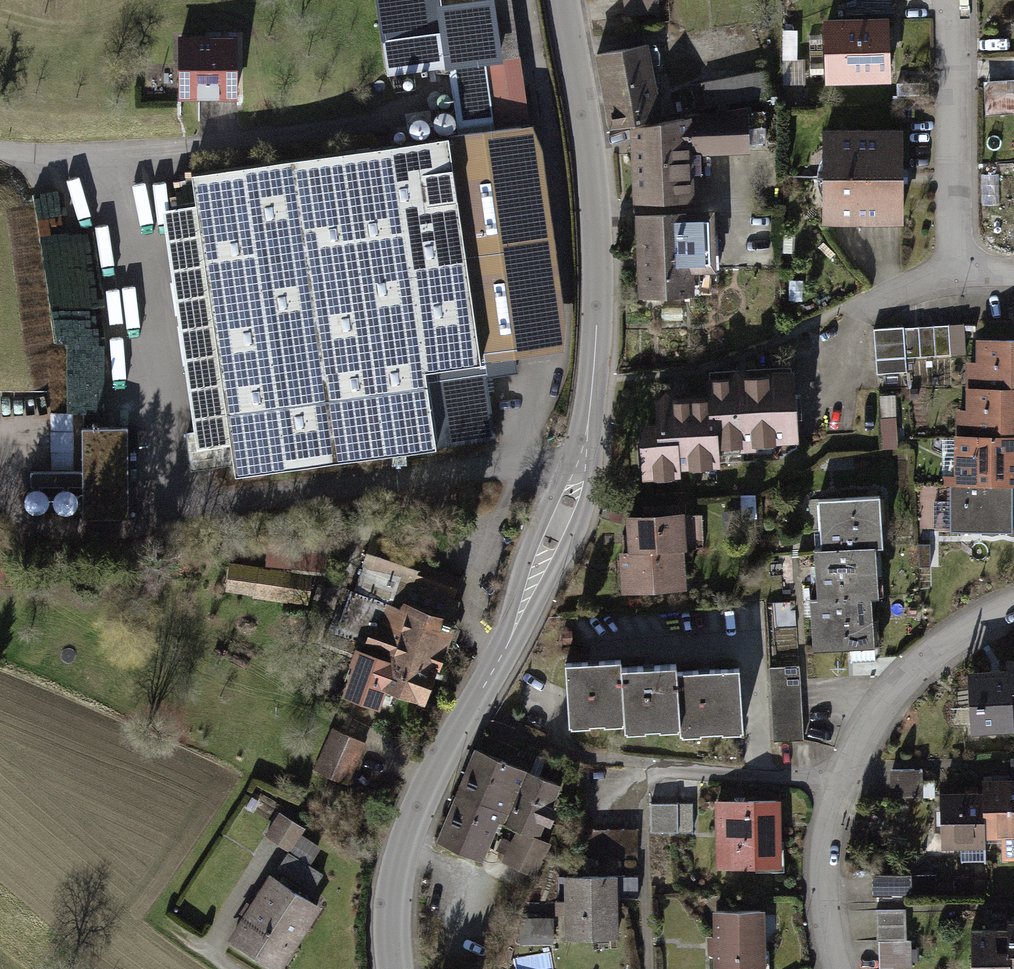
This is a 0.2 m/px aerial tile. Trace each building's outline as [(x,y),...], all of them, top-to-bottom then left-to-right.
[(514,356),(554,350),(522,125),(495,129),(485,62),(500,60),(491,1),(476,3),(475,0),(378,0),(389,75),(449,66),(459,134),(447,136),(479,361),(514,356)] [(624,21),(660,15),(658,0),(621,0),(624,21)] [(884,19),(820,21),(821,87),(886,85),(884,19)] [(784,33),(787,85),(805,84),(802,32),(784,33)] [(237,40),(181,38),(181,97),(237,97),(237,40)] [(643,44),(591,55),(606,130),(658,119),(643,44)] [(175,95),(175,72),(151,72),(151,95),(175,95)] [(760,72),(692,86),(697,113),(765,99),(760,72)] [(986,85),(987,119),(1013,117),(1013,83),(986,85)] [(740,110),(626,130),(631,215),(689,213),(685,158),(743,154),(740,110)] [(896,130),(818,131),(819,226),(897,226),(896,130)] [(425,369),(479,361),(447,136),(190,173),(195,204),(162,209),(197,449),(229,445),(234,476),(436,447),(425,369)] [(689,213),(631,215),(634,300),(687,297),(686,274),(708,273),(706,212),(689,213)] [(964,327),(873,333),(877,376),(905,375),(905,360),(966,358),(964,327)] [(967,389),(1013,389),(1013,341),(974,342),(975,365),(966,365),(967,389)] [(69,375),(99,375),(99,350),(70,349),(69,375)] [(517,372),(514,356),(479,361),(425,369),(436,447),(494,439),(485,376),(517,372)] [(652,424),(633,426),(638,485),(676,482),(675,472),(714,468),(713,452),(792,445),(786,370),(697,378),(700,403),(650,407),(652,424)] [(84,401),(123,402),(124,390),(85,389),(84,401)] [(963,389),(963,412),(954,412),(954,437),(1013,436),(1013,389),(967,389),(963,389)] [(83,521),(129,519),(126,425),(85,427),(84,413),(49,414),(51,484),(82,483),(83,521)] [(943,490),(1013,489),(1013,436),(954,437),(952,437),(953,479),(943,479),(943,490)] [(1010,492),(949,492),(948,535),(1010,534),(1010,492)] [(817,551),(810,552),(815,604),(805,604),(809,650),(867,645),(863,599),(873,598),(869,553),(881,552),(876,496),(813,501),(817,551)] [(678,514),(623,517),(625,554),(616,555),(618,595),(681,592),(678,514)] [(453,601),(460,580),(419,563),(423,553),(382,538),(370,571),(453,601)] [(228,598),(313,598),(314,575),(331,575),(331,563),(228,563),(228,598)] [(321,643),(361,657),(347,694),(378,705),(384,688),(424,702),(450,628),(433,622),(435,617),(401,605),(399,611),(361,598),(349,631),(357,634),(354,641),(325,631),(321,643)] [(963,677),(970,737),(1010,733),(1009,726),(1013,725),(1013,660),(1001,661),(1002,673),(963,677)] [(612,662),(558,665),(562,729),(612,725),(613,734),(671,730),(671,736),(732,732),(728,669),(671,673),(671,665),(613,669),(612,662)] [(800,668),(769,670),(773,745),(805,743),(800,668)] [(364,741),(335,729),(317,769),(347,782),(364,741)] [(522,774),(473,753),(432,844),(481,866),(522,774)] [(922,770),(889,772),(891,801),(924,799),(922,770)] [(558,790),(526,776),(504,829),(514,834),(501,863),(538,879),(552,846),(537,840),(558,790)] [(937,793),(941,851),(981,848),(980,840),(999,839),(1001,865),(1013,864),(1013,779),(974,782),(974,790),(937,793)] [(351,791),(338,786),(332,801),(338,804),(336,809),(343,811),(351,791)] [(777,801),(714,803),(716,869),(780,867),(777,801)] [(653,836),(696,834),(695,804),(653,805),(653,836)] [(303,829),(280,814),(266,836),(289,850),(278,868),(313,890),(323,874),(308,864),(319,848),(299,835),(303,829)] [(636,828),(579,831),(581,863),(638,860),(636,828)] [(936,875),(873,877),(873,898),(937,896),(936,875)] [(232,941),(276,968),(278,968),(319,906),(273,877),(232,941)] [(615,878),(561,880),(564,944),(618,942),(615,878)] [(710,912),(711,968),(762,968),(761,910),(710,912)] [(876,915),(878,968),(911,968),(910,942),(905,942),(904,914),(876,915)] [(554,919),(518,921),(519,944),(555,942),(554,919)] [(963,930),(966,968),(1013,968),(1013,921),(1003,922),(1003,928),(963,930)]
